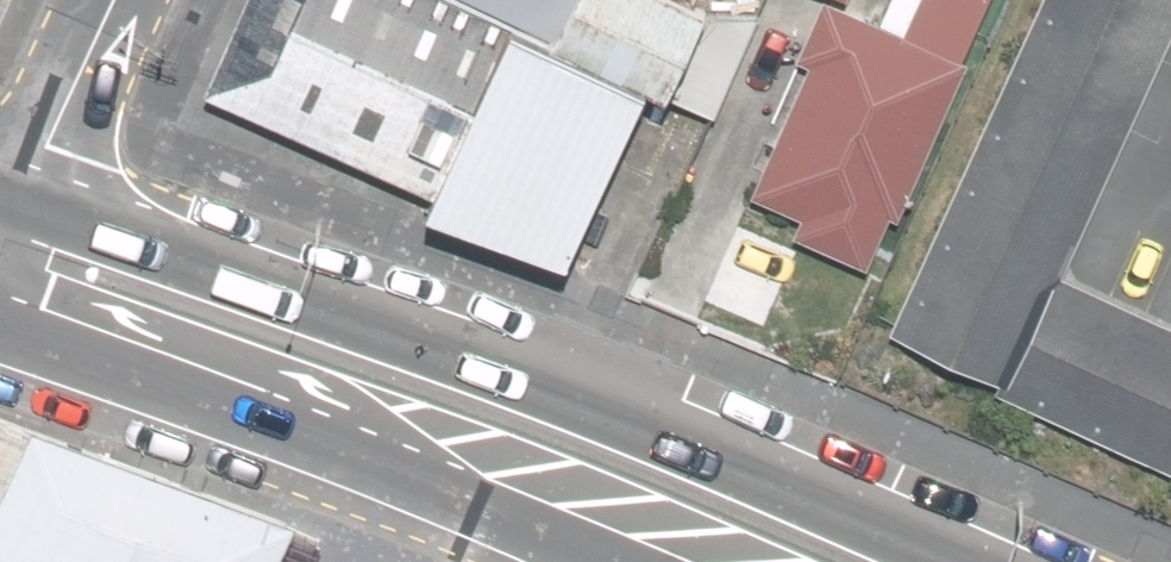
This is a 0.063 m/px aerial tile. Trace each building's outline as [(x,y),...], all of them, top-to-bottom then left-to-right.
[(511,38),(433,0),(251,0),(205,102),(438,206),(511,38)] [(511,38),(553,57),(581,0),(433,0),(511,38)] [(553,57),(649,100),(716,130),(762,23),(710,21),(661,0),(581,0),(553,57)] [(863,284),(979,0),(889,0),(877,30),(809,3),(729,199),(775,218),(764,244),(863,284)] [(846,10),(850,0),(822,0),(846,10)] [(889,339),(999,390),(995,399),(1170,479),(1170,335),(1061,284),(1170,44),(1170,0),(1044,0),(889,339)] [(553,57),(511,38),(438,206),(429,228),(566,276),(649,100),(553,57)] [(0,421),(0,561),(258,561),(270,535),(0,421)]
